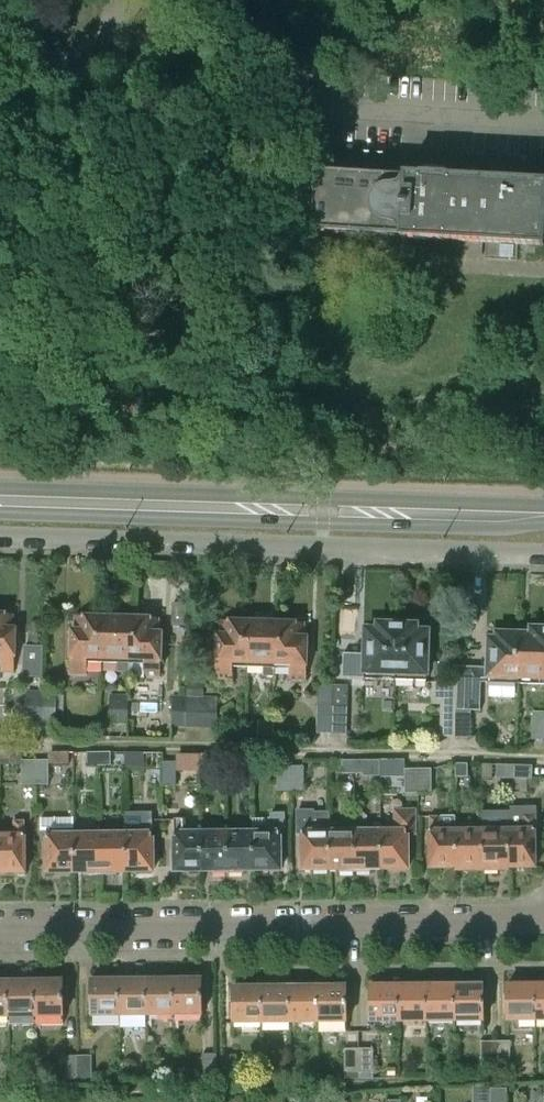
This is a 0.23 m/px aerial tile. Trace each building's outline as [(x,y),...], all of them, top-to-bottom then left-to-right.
[(292,187),(293,170),(281,170),(280,186),(292,187)] [(471,179),(448,177),(423,175),(422,176),(405,175),(405,177),(317,172),(314,231),(401,236),(401,238),(543,246),(543,183),(471,179)] [(171,602),(170,626),(185,627),(186,603),(171,602)] [(14,673),(15,629),(11,629),(11,616),(0,615),(0,673),(14,673)] [(102,663),(118,663),(117,674),(129,674),(129,664),(130,639),(133,639),(133,620),(122,619),(120,616),(108,615),(106,619),(102,619),(101,637),(103,638),(102,663)] [(88,662),(102,663),(103,638),(101,637),(102,619),(78,618),(77,631),(73,631),(72,675),(87,675),(88,662)] [(280,624),(268,624),(266,620),(254,619),(251,623),(247,623),(246,643),(249,644),(248,667),(276,668),(277,645),(280,645),(280,624)] [(157,621),(133,620),(133,639),(130,639),(129,664),(145,664),(145,678),(159,678),(161,635),(157,634),(157,621)] [(233,667),(248,667),(249,644),(246,643),(247,623),(223,622),(223,636),(219,636),(217,679),(233,680),(233,667)] [(303,625),(280,624),(280,645),(277,645),(276,668),(291,669),(290,682),(305,682),(307,639),(302,639),(303,625)] [(365,679),(396,680),(398,625),(378,624),(378,630),(367,630),(365,679)] [(417,625),(398,625),(396,680),(427,681),(428,632),(417,631),(417,625)] [(520,635),(519,684),(543,685),(543,630),(520,629),(520,635)] [(488,683),(519,684),(520,635),(497,634),(497,640),(490,639),(488,683)] [(43,649),(25,648),(24,669),(42,669),(43,649)] [(188,683),(187,696),(203,697),(203,684),(188,683)] [(334,708),(334,694),(333,694),(333,684),(320,683),(318,733),(333,733),(334,708)] [(456,737),(457,684),(432,684),(432,704),(442,704),(441,736),(456,737)] [(457,684),(456,737),(470,737),(470,712),(476,712),(476,685),(457,684)] [(41,721),(42,692),(29,692),(27,721),(41,721)] [(42,692),(41,721),(56,722),(56,693),(42,692)] [(334,694),(334,708),(333,733),(347,733),(347,694),(334,694)] [(111,696),(110,724),(128,724),(129,696),(111,696)] [(173,725),(186,726),(187,696),(174,696),(173,725)] [(203,697),(187,696),(186,726),(217,727),(218,698),(203,697)] [(534,713),(533,739),(543,739),(543,713),(534,713)] [(258,722),(258,743),(274,744),(274,723),(258,722)] [(22,766),(22,761),(22,749),(0,750),(0,766),(22,766)] [(111,753),(87,753),(87,767),(111,766),(111,753)] [(144,753),(125,753),(125,768),(144,768),(144,753)] [(212,756),(201,756),(201,763),(201,769),(212,770),(212,756)] [(240,756),(240,772),(254,772),(254,756),(240,756)] [(49,760),(35,761),(36,785),(49,785),(49,760)] [(23,785),(36,785),(35,761),(22,761),(22,766),(23,785)] [(342,775),(366,775),(365,761),(342,761),(342,775)] [(163,762),(163,787),(177,787),(176,762),(173,762),(163,762)] [(455,764),(455,778),(468,778),(468,764),(455,764)] [(510,779),(510,765),(497,765),(497,779),(510,779)] [(532,780),(533,766),(510,765),(510,779),(532,780)] [(291,791),(291,767),(278,767),(278,791),(291,791)] [(291,767),(291,791),(305,791),(304,767),(291,767)] [(406,794),(419,794),(418,769),(405,769),(405,775),(406,794)] [(432,769),(418,769),(419,794),(432,793),(432,769)] [(381,827),(382,869),(409,869),(408,834),(415,834),(414,812),(396,812),(397,827),(381,827)] [(509,868),(509,825),(509,812),(483,812),(483,826),(483,870),(509,870),(509,868)] [(269,819),(254,820),(254,828),(255,871),(281,870),(281,834),(286,834),(286,814),(271,814),(271,819),(269,819)] [(126,829),(127,872),(153,871),(153,815),(126,816),(126,829)] [(509,825),(509,868),(536,868),(535,816),(524,816),(524,825),(509,825)] [(457,871),(457,870),(457,826),(441,826),(441,817),(430,817),(430,869),(457,868),(457,871)] [(329,828),(314,828),(314,818),(302,819),(302,870),(330,870),(329,828)] [(74,873),(74,830),(73,819),(41,819),(41,832),(47,832),(48,873),(74,873)] [(175,871),(202,871),(201,829),(186,829),(186,819),(175,820),(175,871)] [(26,873),(25,821),(14,821),(14,830),(0,831),(0,873),(26,873)] [(457,870),(483,870),(483,826),(457,826),(457,870)] [(341,872),(356,872),(356,827),(329,828),(330,870),(341,870),(341,872)] [(381,827),(356,827),(356,872),(370,872),(370,870),(382,869),(381,827)] [(214,873),(229,873),(227,828),(201,829),(202,871),(214,871),(214,873)] [(254,828),(227,828),(229,873),(243,873),(243,871),(255,871),(254,828)] [(127,872),(126,829),(100,830),(101,874),(115,874),(115,872),(127,872)] [(86,875),(101,874),(100,830),(74,830),(74,873),(86,872),(86,875)] [(147,1016),(174,1015),(174,979),(146,980),(147,1016)] [(174,979),(174,1015),(202,1015),(201,979),(174,979)] [(36,981),(36,1017),(63,1017),(63,980),(36,981)] [(93,1016),(120,1016),(120,980),(92,980),(93,1016)] [(120,1016),(147,1016),(146,980),(120,980),(120,1016)] [(9,1017),(9,981),(0,981),(0,1018),(9,1017)] [(9,1017),(36,1017),(36,981),(9,981),(9,1017)] [(400,1022),(428,1022),(427,985),(399,986),(400,1022)] [(428,1022),(456,1022),(455,985),(427,985),(428,1022)] [(455,985),(456,1022),(483,1021),(483,985),(455,985)] [(508,1021),(537,1021),(536,985),(508,985),(508,1021)] [(318,987),(318,1023),(347,1022),(346,986),(318,987)] [(372,1022),(400,1022),(399,986),(371,986),(372,1022)] [(235,1023),(263,1023),(263,987),(235,987),(235,1023)] [(263,1023),(291,1023),(290,987),(263,987),(263,1023)] [(291,1023),(318,1023),(318,987),(290,987),(291,1023)] [(510,1041),(496,1042),(496,1066),(511,1066),(510,1041)] [(496,1066),(496,1042),(481,1042),(482,1066),(496,1066)] [(359,1073),(359,1049),(345,1049),(345,1073),(359,1073)] [(374,1049),(359,1049),(359,1073),(374,1073),(374,1049)] [(203,1055),(203,1079),(217,1079),(217,1054),(203,1055)] [(65,1081),(79,1080),(79,1056),(65,1056),(65,1081)] [(79,1080),(93,1080),(92,1056),(79,1056),(79,1080)] [(507,1089),(491,1089),(491,1101),(507,1101),(507,1089)]
